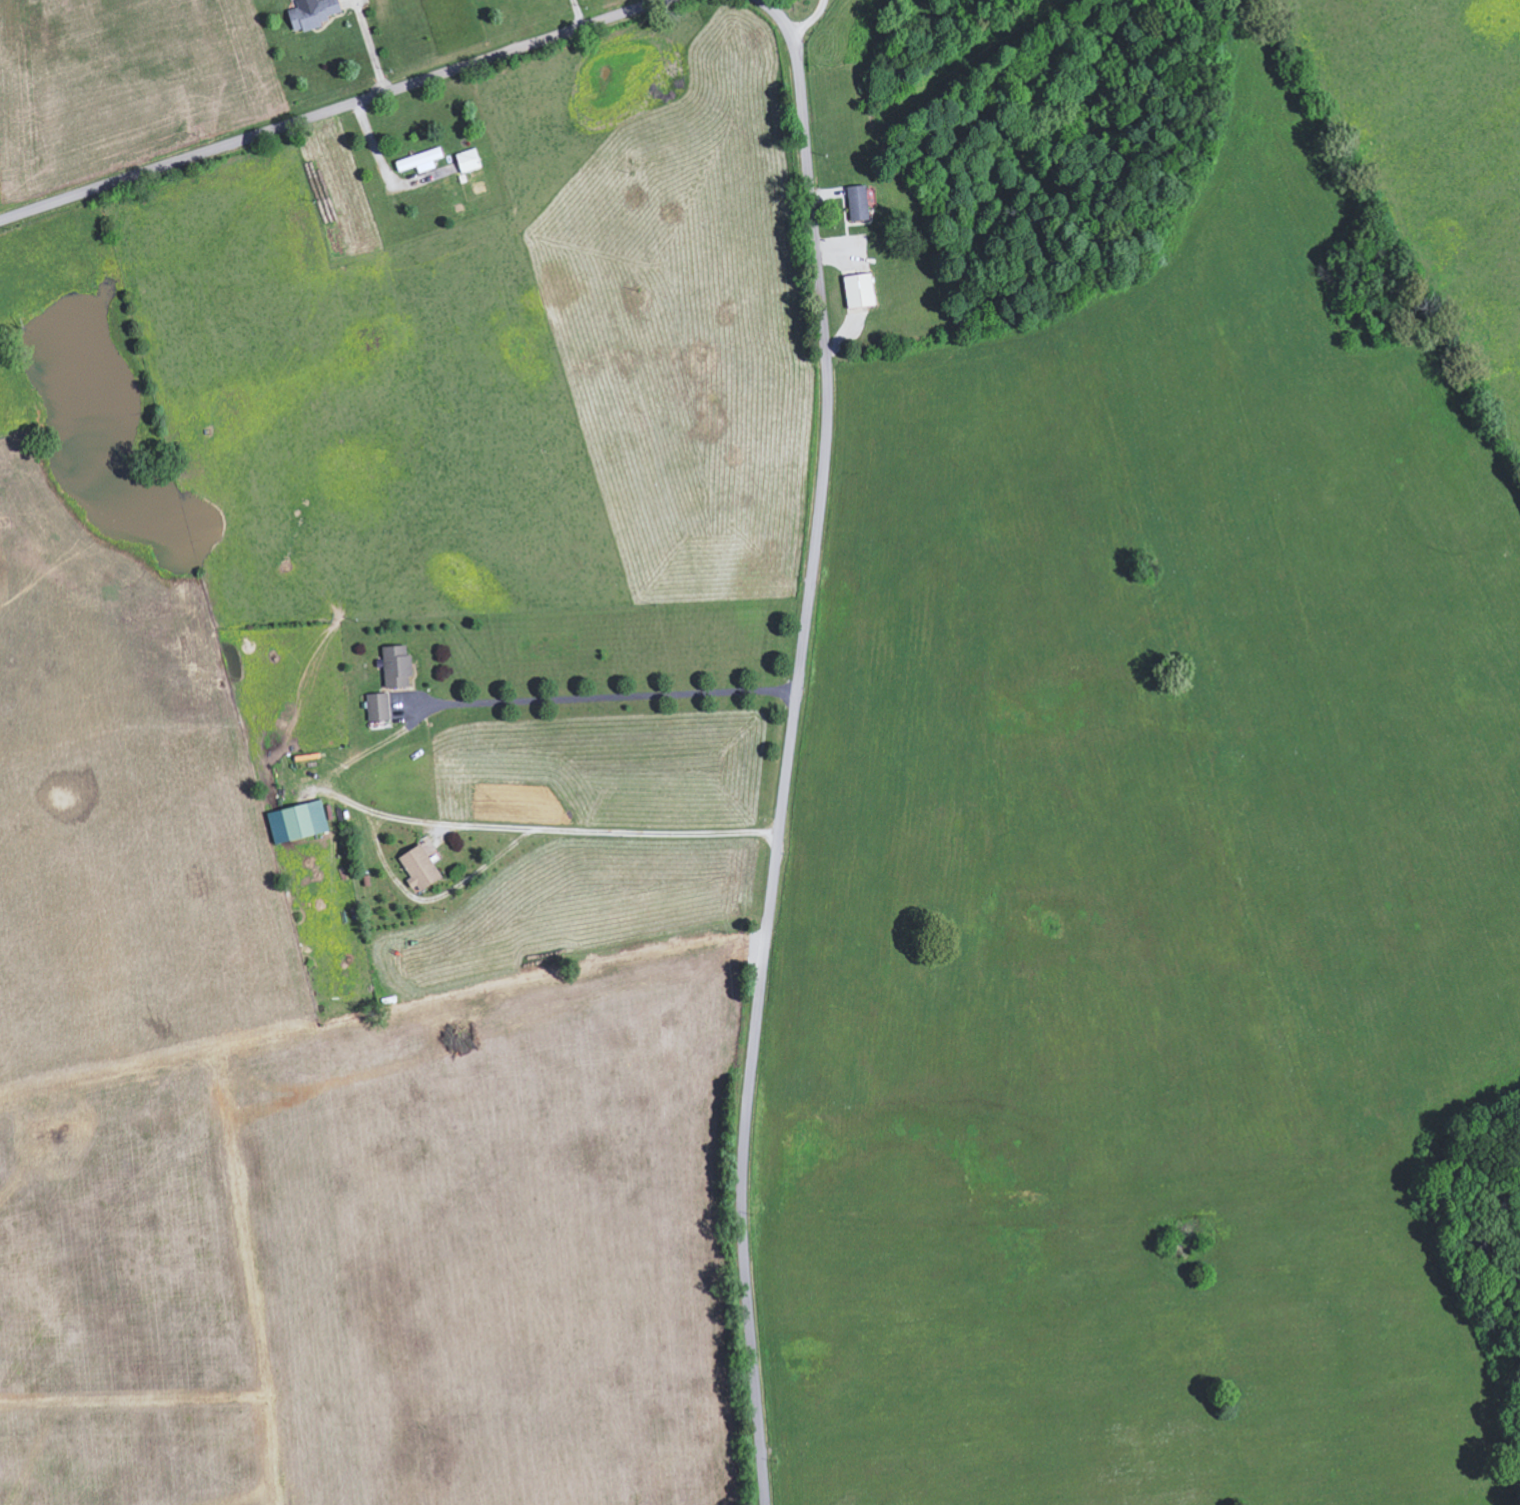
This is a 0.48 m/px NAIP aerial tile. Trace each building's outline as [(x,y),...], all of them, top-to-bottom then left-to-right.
[(296,30),(345,15),(340,0),(297,0),(299,7),(289,10),(296,30)] [(397,160),(400,171),(418,166),(420,173),(438,168),(435,160),(445,157),(442,147),(397,160)] [(484,167),(478,147),(457,154),(463,173),(484,167)] [(853,221),(871,219),(867,184),(848,187),(853,221)] [(845,277),(851,309),(878,304),(873,272),(845,277)] [(412,655),(408,655),(408,646),(385,647),(386,687),(413,687),(412,655)] [(391,721),(390,693),(368,694),(369,721),(391,721)] [(331,831),(323,800),(268,814),(276,845),(331,831)] [(412,879),(409,880),(416,894),(443,880),(425,845),(401,857),(412,879)]
